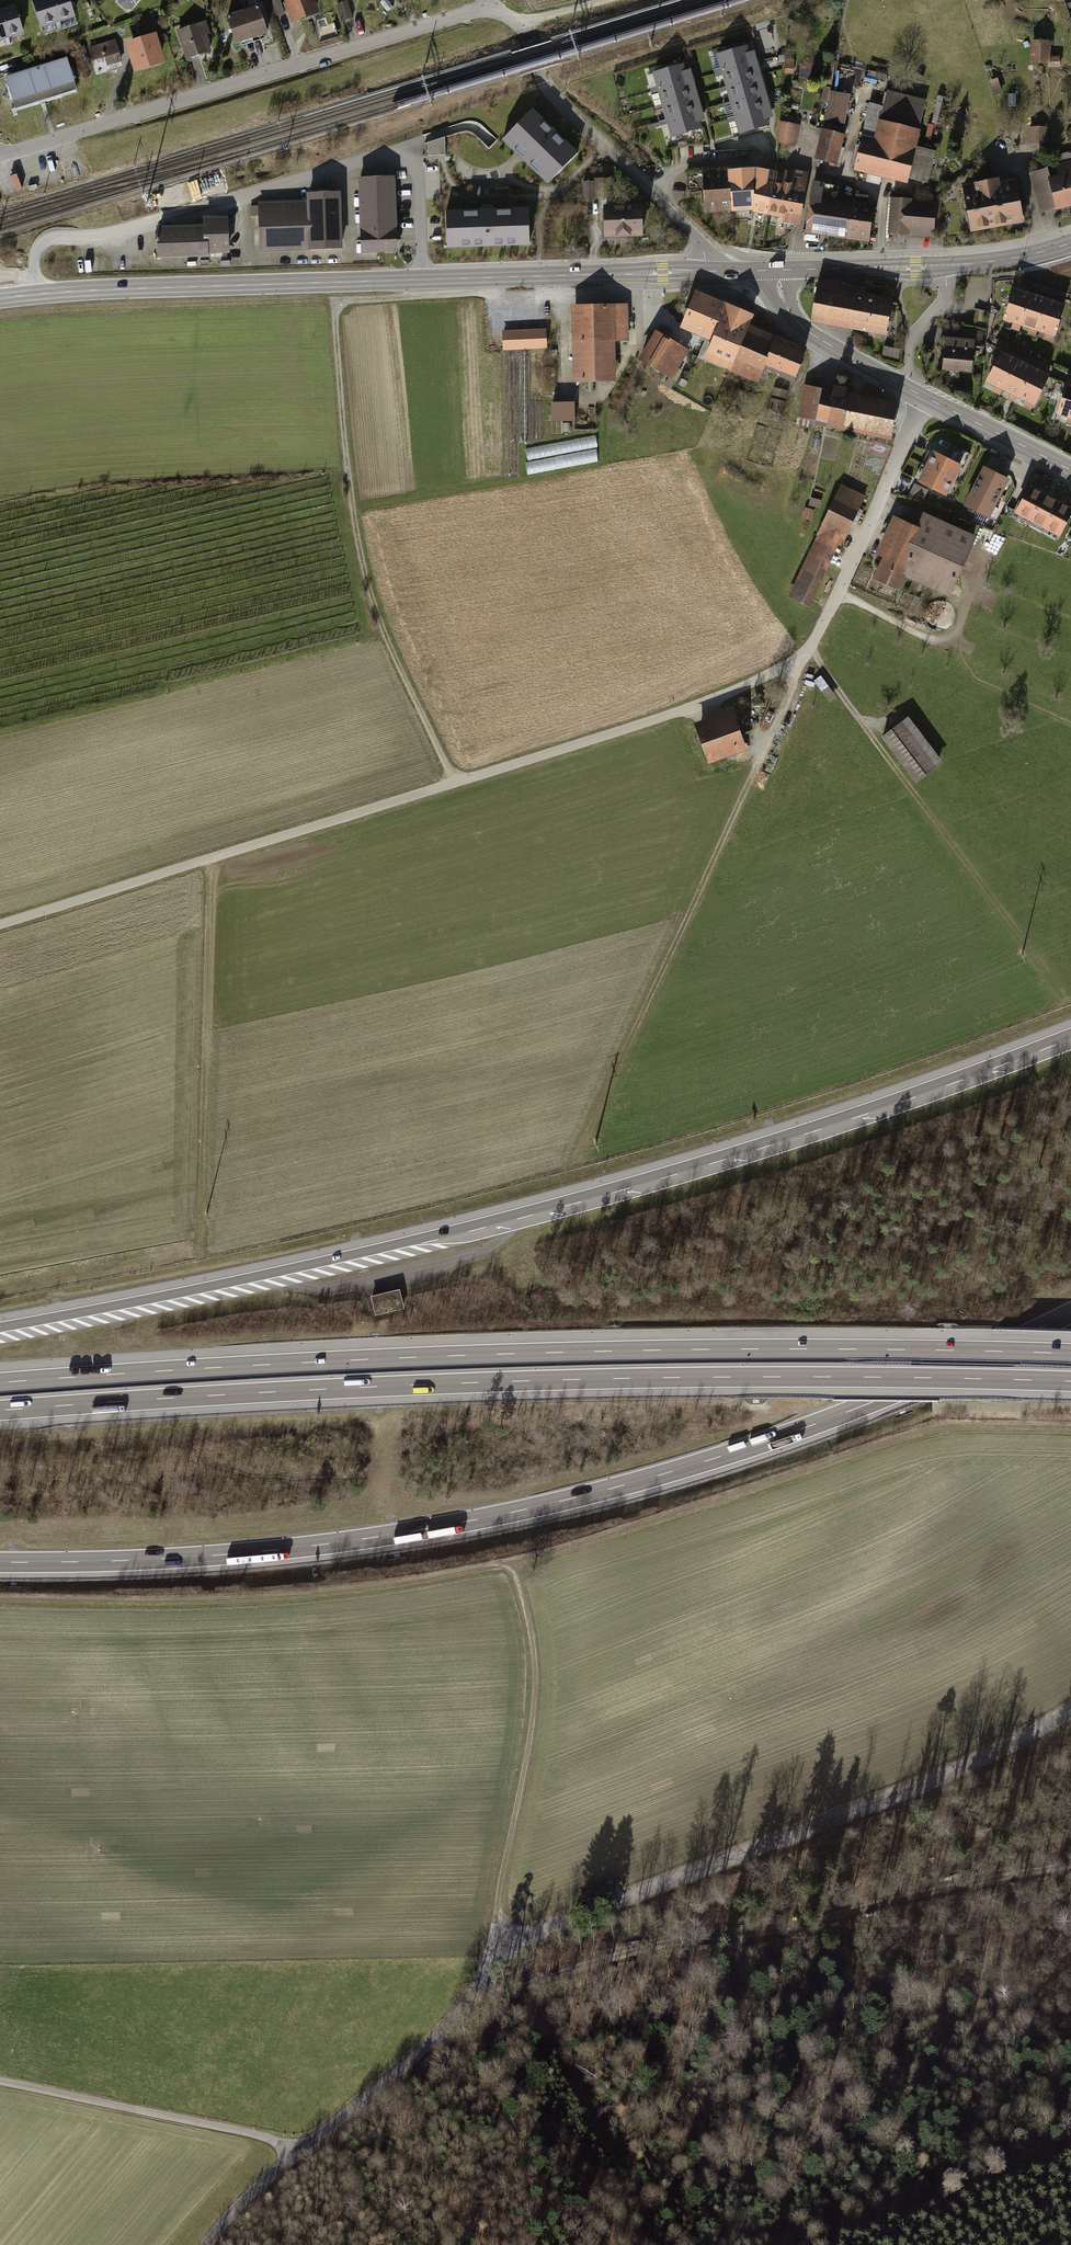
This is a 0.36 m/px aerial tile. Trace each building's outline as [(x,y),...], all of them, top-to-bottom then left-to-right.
[(41,26),(57,21),(51,0),(33,0),(41,26)] [(57,21),(74,16),(69,0),(51,0),(57,21)] [(115,0),(129,13),(140,0),(115,0)] [(290,23),(319,13),(314,0),(272,0),(276,14),(286,11),(290,23)] [(336,5),(342,21),(353,17),(347,1),(336,5)] [(0,8),(0,21),(5,38),(22,33),(13,4),(0,8)] [(251,36),(267,31),(257,4),(241,9),(251,36)] [(235,42),(251,36),(241,9),(225,15),(235,42)] [(205,21),(175,30),(184,59),(210,51),(205,34),(209,33),(205,21)] [(154,31),(124,41),(134,72),(164,62),(154,31)] [(714,70),(715,73),(757,61),(754,52),(748,54),(745,42),(737,45),(738,50),(718,56),(722,67),(714,70)] [(114,43),(86,51),(91,65),(103,61),(107,72),(122,68),(114,43)] [(1051,44),(1032,44),(1032,66),(1060,66),(1060,57),(1051,57),(1051,44)] [(4,81),(15,113),(76,93),(66,61),(4,81)] [(650,88),(650,91),(692,80),(689,70),(684,72),(680,61),(672,63),(674,68),(654,74),(657,86),(650,88)] [(757,61),(715,73),(716,77),(724,75),(727,86),(755,78),(754,73),(759,71),(757,61)] [(727,86),(719,89),(720,92),(728,90),(731,101),(760,93),(758,88),(764,86),(761,76),(755,78),(727,86)] [(692,80),(650,91),(652,95),(659,93),(663,104),(691,96),(689,91),(695,89),(692,80)] [(731,101),(723,104),(725,108),(733,105),(736,116),(763,109),(763,103),(768,101),(765,91),(760,93),(731,101)] [(851,97),(831,93),(825,122),(844,127),(851,97)] [(918,132),(925,102),(887,94),(877,136),(863,133),(854,172),(909,184),(910,180),(928,184),(935,155),(917,150),(921,133),(918,132)] [(663,104),(655,107),(656,111),(664,108),(667,120),(695,111),(694,106),(699,104),(696,95),(691,96),(663,104)] [(736,116),(727,119),(729,123),(737,121),(740,132),(768,124),(767,118),(772,116),(769,107),(763,109),(736,116)] [(580,152),(535,109),(504,141),(519,155),(549,184),(580,152)] [(667,120),(659,122),(660,126),(668,124),(672,136),(700,127),(698,121),(704,120),(701,110),(695,111),(667,120)] [(795,144),(798,121),(781,118),(778,141),(795,144)] [(935,127),(929,125),(926,141),(931,142),(935,127)] [(1046,130),(1029,130),(1029,148),(1046,148),(1046,130)] [(837,166),(843,138),(822,133),(816,161),(837,166)] [(445,138),(428,143),(429,156),(445,155),(445,138)] [(1070,209),(1070,154),(1058,157),(1060,165),(1056,167),(1059,177),(1051,179),(1048,170),(1030,175),(1041,215),(1056,211),(1057,213),(1070,209)] [(753,210),(768,212),(775,183),(766,181),(767,173),(752,170),(730,171),(732,208),(753,206),(753,210)] [(707,209),(732,208),(730,171),(706,173),(706,172),(704,172),(704,171),(687,171),(687,190),(702,190),(704,187),(705,210),(707,210),(707,209)] [(781,185),(775,183),(768,212),(785,216),(784,222),(797,224),(806,174),(792,171),(791,174),(784,173),(781,185)] [(360,177),(363,250),(381,249),(395,249),(393,176),(360,177)] [(582,184),(583,202),(612,201),(611,180),(594,181),(594,184),(582,184)] [(962,185),(970,235),(1024,227),(1017,181),(1002,183),(1001,181),(974,186),(973,183),(962,185)] [(806,231),(849,238),(854,205),(837,203),(839,190),(813,186),(806,231)] [(260,203),(261,248),(341,246),(339,192),(309,193),(309,202),(260,203)] [(942,203),(890,201),(888,238),(891,238),(940,240),(942,203)] [(606,238),(644,236),(642,205),(605,206),(606,238)] [(874,208),(854,205),(849,238),(869,240),(874,208)] [(447,211),(448,246),(530,243),(529,208),(447,211)] [(159,234),(159,258),(228,257),(227,220),(206,225),(207,233),(159,234)] [(813,320),(887,333),(892,301),(864,296),(865,289),(820,281),(813,320)] [(1020,334),(1021,330),(1031,297),(1014,292),(1004,324),(1013,327),(1012,331),(1020,334)] [(731,369),(749,327),(753,318),(696,294),(682,327),(715,341),(707,359),(731,369)] [(1037,339),(1038,335),(1049,303),(1031,297),(1021,330),(1030,332),(1029,337),(1037,339)] [(1047,343),(1054,345),(1066,308),(1049,303),(1038,335),(1048,338),(1047,343)] [(626,306),(575,307),(576,377),(614,377),(613,337),(627,337),(626,306)] [(545,327),(501,329),(502,349),(546,347),(545,327)] [(765,368),(780,375),(792,345),(749,327),(731,369),(760,382),(765,368)] [(688,351),(656,332),(640,358),(670,376),(665,385),(671,388),(682,371),(678,368),(688,351)] [(963,341),(944,340),(941,374),(972,377),(974,352),(983,352),(985,334),(963,332),(963,341)] [(808,352),(792,345),(780,375),(795,381),(808,352)] [(900,349),(884,347),(882,359),(898,361),(900,349)] [(1000,398),(1003,394),(1019,364),(1002,355),(987,386),(995,390),(993,395),(1000,398)] [(1017,406),(1019,402),(1035,372),(1019,364),(1003,394),(1011,398),(1009,402),(1017,406)] [(1025,411),(1033,415),(1051,381),(1035,372),(1019,402),(1027,407),(1025,411)] [(1070,428),(1070,388),(1067,386),(1057,418),(1068,422),(1066,427),(1070,428)] [(827,432),(844,435),(851,398),(846,397),(847,390),(835,387),(834,391),(820,388),(819,392),(804,388),(796,428),(809,430),(811,424),(828,427),(827,432)] [(789,393),(774,390),(768,414),(783,417),(789,393)] [(896,407),(851,398),(844,435),(889,444),(896,407)] [(539,457),(538,455),(597,448),(596,437),(531,445),(533,457),(539,457)] [(950,460),(960,465),(959,466),(963,468),(970,454),(956,446),(950,460)] [(950,460),(934,452),(927,466),(952,479),(959,466),(960,465),(950,460)] [(568,455),(539,462),(542,472),(570,465),(568,455)] [(952,479),(927,466),(919,481),(945,494),(952,479)] [(1009,480),(985,468),(966,506),(990,518),(1009,480)] [(928,490),(914,483),(907,498),(921,503),(928,490)] [(841,488),(787,601),(809,611),(839,548),(842,549),(866,499),(841,488)] [(1032,488),(1018,514),(1060,536),(1070,515),(1070,509),(1032,488)] [(907,583),(950,602),(977,540),(924,516),(917,531),(893,520),(875,560),(882,563),(872,585),(900,597),(907,583)] [(747,754),(732,714),(695,728),(710,768),(747,754)] [(882,739),(916,785),(942,766),(909,720),(882,739)] [(757,753),(761,745),(755,742),(751,751),(757,753)] [(400,1289),(371,1296),(376,1315),(404,1308),(400,1289)]
